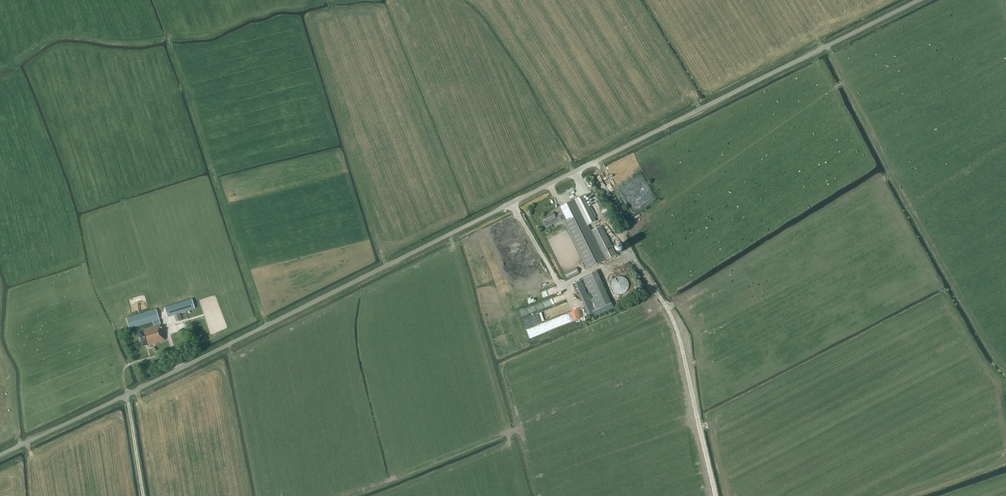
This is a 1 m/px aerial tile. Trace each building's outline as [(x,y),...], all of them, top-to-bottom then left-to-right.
[(595,221),(582,196),(559,208),(559,210),(554,213),(553,212),(545,216),(546,220),(544,221),(546,226),(558,221),(557,218),(560,217),(562,221),(563,220),(587,269),(616,255),(602,226),(591,231),(588,225),(595,221)] [(576,268),(564,274),(566,279),(579,273),(576,268)] [(598,272),(583,278),(584,280),(574,284),(588,317),(599,312),(598,310),(611,304),(598,272)] [(561,296),(539,303),(541,309),(552,305),(553,307),(562,304),(561,300),(562,300),(561,296)] [(192,299),(165,307),(168,317),(195,308),(192,299)] [(130,328),(153,321),(154,326),(137,331),(141,347),(147,345),(147,346),(164,340),(163,336),(164,335),(156,309),(126,318),(130,328)]
